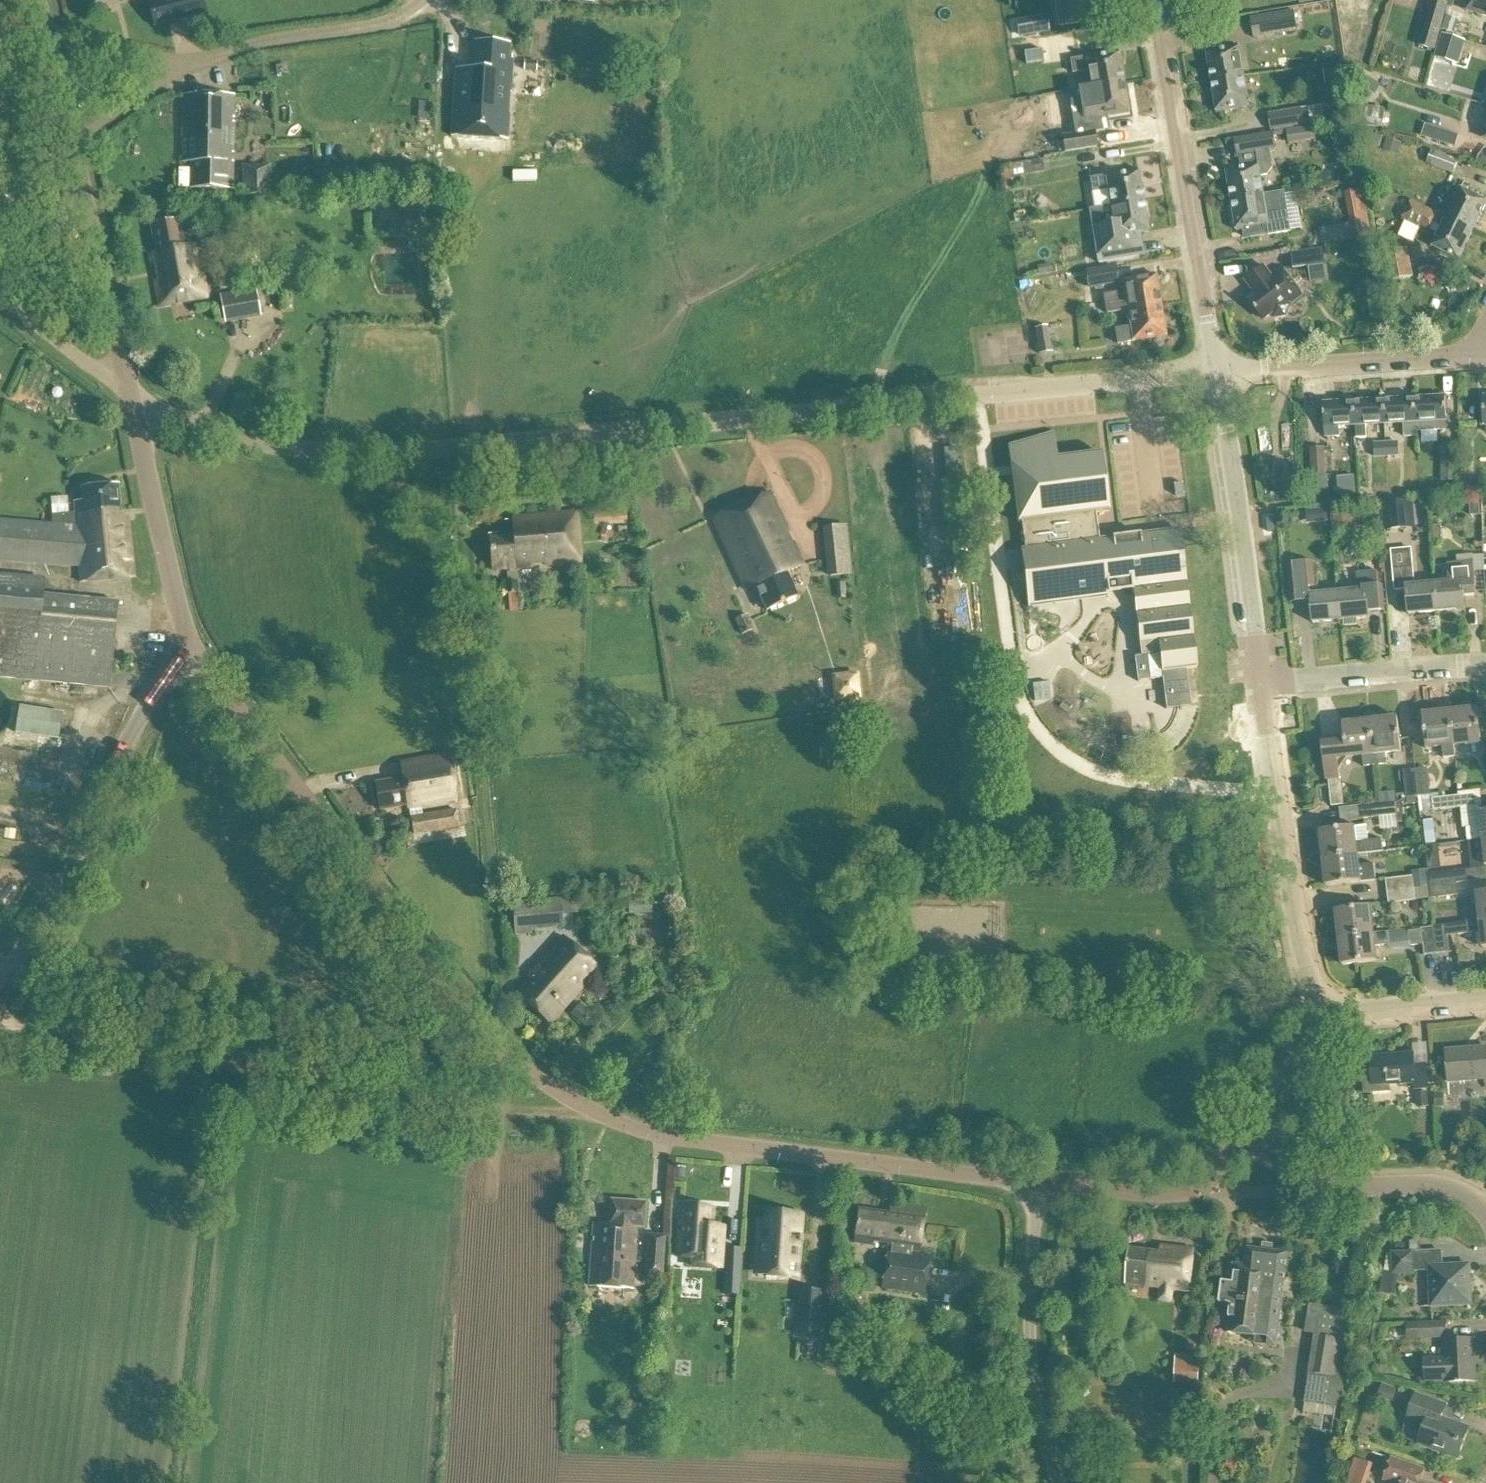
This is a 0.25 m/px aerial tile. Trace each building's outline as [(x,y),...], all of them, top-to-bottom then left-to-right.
[(155,27),(180,20),(175,0),(160,0),(148,3),(155,27)] [(1055,26),(1080,22),(1078,8),(1077,1),(1082,0),(1051,0),(1055,26)] [(1347,6),(1364,11),(1368,0),(1348,0),(1347,6)] [(1434,0),(1431,0),(1419,46),(1435,51),(1448,4),(1434,0)] [(1464,12),(1485,19),(1485,0),(1468,0),(1464,12)] [(1294,11),(1251,18),(1254,39),(1297,31),(1294,11)] [(1453,36),(1458,22),(1447,19),(1443,33),(1453,36)] [(1055,31),(1054,23),(1030,26),(1031,34),(1055,31)] [(1466,42),(1442,34),(1434,58),(1458,65),(1466,42)] [(1052,46),(1055,60),(1080,55),(1077,40),(1052,46)] [(506,142),(512,63),(508,62),(509,47),(475,45),(473,72),(456,71),(451,138),(506,142)] [(1206,52),(1211,83),(1244,78),(1239,47),(1206,52)] [(1042,50),(1024,53),(1026,65),(1044,63),(1042,50)] [(1087,72),(1090,89),(1122,83),(1117,53),(1069,61),(1072,75),(1087,72)] [(536,62),(524,61),(523,71),(536,72),(536,62)] [(1341,69),(1324,71),(1326,86),(1344,83),(1341,69)] [(1357,70),(1350,80),(1362,88),(1369,78),(1357,70)] [(1244,78),(1211,83),(1216,113),(1249,108),(1244,78)] [(1077,108),(1079,120),(1075,121),(1078,135),(1063,138),(1065,153),(1097,148),(1093,126),(1108,124),(1107,118),(1127,114),(1122,83),(1090,89),(1092,105),(1077,108)] [(238,189),(238,163),(232,163),(233,97),(183,96),(182,164),(194,164),(193,188),(238,189)] [(418,102),(418,120),(433,121),(434,103),(418,102)] [(1322,106),(1269,114),(1271,130),(1304,125),(1304,128),(1325,125),(1322,106)] [(1386,110),(1359,107),(1357,127),(1383,130),(1386,110)] [(1426,123),(1421,138),(1435,142),(1439,127),(1426,123)] [(1316,140),(1314,127),(1287,132),(1289,145),(1316,140)] [(1263,196),(1260,177),(1268,176),(1273,169),(1270,151),(1275,150),(1272,134),(1235,141),(1238,157),(1239,156),(1241,168),(1226,171),(1231,201),(1263,196)] [(1387,142),(1384,153),(1399,158),(1402,147),(1387,142)] [(1458,161),(1421,147),(1416,160),(1453,174),(1458,161)] [(1044,172),(1042,161),(999,168),(1002,189),(1021,186),(1019,176),(1044,172)] [(243,167),(243,199),(270,200),(270,167),(243,167)] [(1109,207),(1142,201),(1137,171),(1089,179),(1092,194),(1107,191),(1109,207)] [(1372,188),(1353,190),(1357,236),(1376,234),(1372,188)] [(1446,218),(1472,231),(1485,205),(1485,202),(1461,190),(1446,218)] [(1263,196),(1231,201),(1236,232),(1243,231),(1244,240),(1291,233),(1284,192),(1263,196)] [(418,200),(404,200),(403,230),(418,230),(418,200)] [(1093,228),(1095,240),(1097,249),(1095,249),(1098,264),(1132,259),(1130,243),(1128,243),(1127,235),(1147,232),(1142,201),(1109,207),(1112,225),(1093,228)] [(1413,201),(1403,221),(1428,233),(1433,224),(1441,228),(1432,247),(1458,260),(1472,231),(1446,218),(1413,201)] [(158,309),(201,301),(198,284),(201,283),(194,247),(183,249),(178,222),(151,227),(155,254),(147,255),(150,270),(158,268),(160,280),(152,281),(154,294),(155,293),(158,309)] [(1332,229),(1335,245),(1354,241),(1351,225),(1332,229)] [(1323,249),(1291,254),(1294,271),(1308,269),(1311,283),(1328,281),(1323,249)] [(1414,277),(1408,249),(1382,254),(1388,283),(1414,277)] [(1115,266),(1084,271),(1087,289),(1118,284),(1115,266)] [(1248,299),(1264,320),(1271,314),(1274,318),(1286,316),(1291,306),(1290,305),(1303,295),(1283,268),(1272,277),(1264,266),(1245,280),(1255,293),(1248,299)] [(1051,267),(1038,269),(1039,278),(1052,276),(1051,267)] [(1154,276),(1122,281),(1128,312),(1160,307),(1154,276)] [(219,296),(224,320),(259,313),(254,289),(219,296)] [(1160,307),(1128,312),(1130,328),(1114,331),(1117,346),(1165,337),(1160,307)] [(1035,329),(1039,356),(1051,354),(1047,327),(1035,329)] [(1445,400),(1414,401),(1416,438),(1419,438),(1419,433),(1446,432),(1445,400)] [(1385,426),(1404,425),(1405,438),(1416,438),(1414,401),(1384,402),(1385,426)] [(1384,402),(1354,404),(1355,427),(1385,426),(1384,402)] [(1338,428),(1355,427),(1354,404),(1323,405),(1325,438),(1338,437),(1338,428)] [(1053,436),(1009,447),(1011,466),(1012,476),(1021,549),(1023,571),(1024,581),(1026,593),(1027,603),(1081,596),(1107,593),(1106,584),(1131,581),(1140,656),(1134,657),(1137,682),(1162,679),(1165,710),(1180,708),(1182,708),(1190,707),(1185,671),(1194,670),(1197,669),(1180,530),(1099,539),(1096,514),(1108,513),(1101,451),(1056,457),(1053,436)] [(1386,457),(1386,443),(1374,444),(1375,457),(1386,457)] [(1386,443),(1386,457),(1399,456),(1398,443),(1386,443)] [(1310,492),(1328,491),(1326,448),(1310,448),(1311,478),(1309,478),(1310,492)] [(1457,452),(1442,452),(1442,482),(1456,482),(1457,452)] [(1337,477),(1338,497),(1355,496),(1354,476),(1337,477)] [(1462,479),(1462,491),(1472,491),(1472,479),(1462,479)] [(137,581),(131,514),(120,514),(118,485),(80,488),(81,500),(75,501),(74,512),(53,519),(51,527),(0,521),(0,523),(0,561),(81,571),(81,586),(137,581)] [(786,574),(802,566),(768,493),(711,519),(745,593),(755,588),(766,612),(797,598),(786,574)] [(1389,502),(1382,502),(1384,530),(1407,529),(1406,501),(1389,502)] [(1480,502),(1470,503),(1471,517),(1480,517),(1480,502)] [(1327,508),(1315,510),(1317,522),(1328,521),(1327,508)] [(605,513),(593,513),(594,523),(605,522),(627,521),(626,511),(605,513)] [(1352,532),(1350,512),(1333,513),(1335,534),(1352,532)] [(517,568),(580,563),(576,514),(512,519),(513,536),(492,537),(495,573),(517,571),(517,568)] [(1415,588),(1413,570),(1411,549),(1390,551),(1392,572),(1394,594),(1406,593),(1409,617),(1437,614),(1435,586),(1415,588)] [(848,558),(827,560),(828,577),(850,575),(848,558)] [(1319,597),(1317,578),(1315,561),(1288,564),(1292,603),(1310,601),(1313,626),(1341,623),(1338,595),(1319,597)] [(1454,584),(1435,586),(1437,614),(1465,612),(1463,587),(1474,586),(1473,565),(1452,567),(1454,584)] [(1370,620),(1369,615),(1384,614),(1382,588),(1378,588),(1377,573),(1356,575),(1357,593),(1338,595),(1341,623),(1370,620)] [(119,603),(44,595),(45,579),(0,574),(0,678),(110,689),(119,603)] [(506,584),(509,612),(520,611),(516,582),(506,584)] [(844,584),(836,585),(837,599),(846,599),(844,584)] [(753,630),(747,615),(735,620),(740,635),(753,630)] [(0,693),(0,731),(6,726),(10,712),(6,698),(0,693)] [(62,713),(19,707),(15,734),(59,740),(62,713)] [(1450,714),(1454,746),(1482,743),(1478,710),(1450,714)] [(1427,749),(1454,746),(1450,714),(1423,717),(1427,749)] [(1371,723),(1376,766),(1389,764),(1387,754),(1401,752),(1398,720),(1371,723)] [(1343,804),(1341,779),(1340,769),(1347,758),(1364,756),(1365,767),(1376,766),(1371,723),(1343,726),(1345,739),(1322,742),(1326,781),(1328,781),(1330,805),(1343,804)] [(407,809),(409,809),(414,835),(460,827),(458,811),(424,816),(422,807),(456,802),(449,757),(399,764),(402,780),(375,784),(379,811),(407,807),(407,809)] [(1427,768),(1416,769),(1419,795),(1430,794),(1427,768)] [(1407,796),(1419,795),(1416,769),(1404,770),(1407,796)] [(1482,804),(1480,789),(1419,796),(1421,811),(1482,804)] [(1362,818),(1397,815),(1397,822),(1404,822),(1403,807),(1409,803),(1406,798),(1396,803),(1380,805),(1362,807),(1362,805),(1339,808),(1341,821),(1362,819),(1362,818)] [(1483,827),(1468,829),(1469,841),(1484,840),(1485,840),(1485,812),(1481,813),(1483,827)] [(1383,840),(1368,841),(1366,827),(1321,832),(1324,860),(1360,855),(1385,852),(1383,840)] [(1327,887),(1360,883),(1377,882),(1375,864),(1362,866),(1360,855),(1324,860),(1327,887)] [(1389,892),(1429,887),(1427,867),(1412,869),(1413,874),(1387,877),(1389,892)] [(1430,887),(1456,884),(1455,870),(1428,873),(1430,887)] [(1456,884),(1430,887),(1431,896),(1457,893),(1456,884)] [(1430,896),(1429,887),(1389,892),(1390,901),(1430,896)] [(1471,922),(1481,921),(1481,922),(1485,921),(1485,893),(1478,894),(1480,910),(1469,911),(1471,922)] [(575,904),(517,909),(512,910),(514,937),(519,936),(531,935),(531,931),(562,928),(561,917),(576,915),(575,904)] [(1372,935),(1372,933),(1369,908),(1337,912),(1341,939),(1372,935)] [(1437,955),(1450,953),(1448,937),(1455,936),(1455,937),(1483,933),(1485,949),(1485,921),(1481,922),(1481,921),(1471,922),(1434,927),(1437,955)] [(1434,927),(1422,929),(1409,931),(1411,945),(1424,943),(1425,956),(1437,955),(1434,927)] [(1376,963),(1374,948),(1390,946),(1388,931),(1372,933),(1372,935),(1341,939),(1344,967),(1376,963)] [(550,1024),(598,970),(563,938),(528,977),(531,980),(518,995),(550,1024)] [(579,1004),(570,1015),(582,1026),(592,1016),(579,1004)] [(1485,1089),(1485,1050),(1446,1052),(1448,1084),(1485,1081),(1485,1089)] [(1415,1055),(1370,1058),(1371,1070),(1363,1070),(1365,1094),(1390,1093),(1390,1087),(1415,1085),(1415,1091),(1429,1090),(1427,1065),(1415,1066),(1415,1055)] [(1428,1092),(1416,1093),(1417,1108),(1429,1107),(1428,1092)] [(1370,1133),(1361,1128),(1353,1142),(1361,1147),(1366,1146),(1371,1139),(1370,1133)] [(593,1224),(589,1287),(632,1291),(637,1228),(644,1229),(645,1204),(611,1201),(609,1225),(593,1224)] [(891,1205),(890,1215),(859,1211),(855,1243),(874,1246),(874,1243),(889,1245),(883,1288),(925,1294),(930,1256),(920,1255),(926,1210),(891,1205)] [(725,1229),(709,1228),(711,1209),(680,1207),(677,1258),(689,1258),(689,1268),(723,1270),(725,1229)] [(756,1220),(752,1268),(797,1271),(801,1215),(762,1212),(761,1221),(756,1220)] [(663,1278),(665,1236),(646,1234),(643,1276),(663,1278)] [(1230,1264),(1227,1282),(1222,1282),(1220,1300),(1225,1301),(1220,1332),(1275,1340),(1288,1254),(1272,1252),(1273,1245),(1263,1244),(1262,1250),(1247,1248),(1244,1266),(1230,1264)] [(1189,1292),(1194,1251),(1160,1247),(1160,1252),(1130,1249),(1125,1285),(1146,1287),(1147,1283),(1161,1284),(1159,1301),(1171,1302),(1172,1290),(1189,1292)] [(727,1251),(726,1282),(738,1282),(739,1251),(727,1251)] [(1412,1254),(1392,1255),(1393,1275),(1413,1274),(1412,1254)] [(1429,1268),(1431,1308),(1471,1306),(1469,1266),(1429,1268)] [(799,1290),(796,1336),(822,1338),(825,1292),(799,1290)] [(1316,1332),(1305,1401),(1336,1406),(1338,1398),(1342,1399),(1345,1378),(1341,1377),(1352,1308),(1311,1301),(1306,1331),(1316,1332)] [(1446,1321),(1417,1322),(1407,1322),(1408,1339),(1417,1339),(1447,1338),(1446,1321)] [(1444,1343),(1445,1357),(1424,1358),(1426,1382),(1446,1381),(1446,1383),(1474,1382),(1473,1342),(1444,1343)] [(1176,1354),(1175,1376),(1200,1376),(1200,1354),(1176,1354)] [(1418,1446),(1458,1460),(1469,1429),(1441,1420),(1446,1406),(1416,1396),(1407,1420),(1425,1427),(1418,1446)] [(1252,1428),(1239,1432),(1242,1443),(1255,1439),(1252,1428)] [(1378,1461),(1363,1458),(1358,1482),(1373,1482),(1378,1461)] [(1424,1471),(1392,1459),(1384,1482),(1387,1482),(1420,1482),(1424,1471)]
